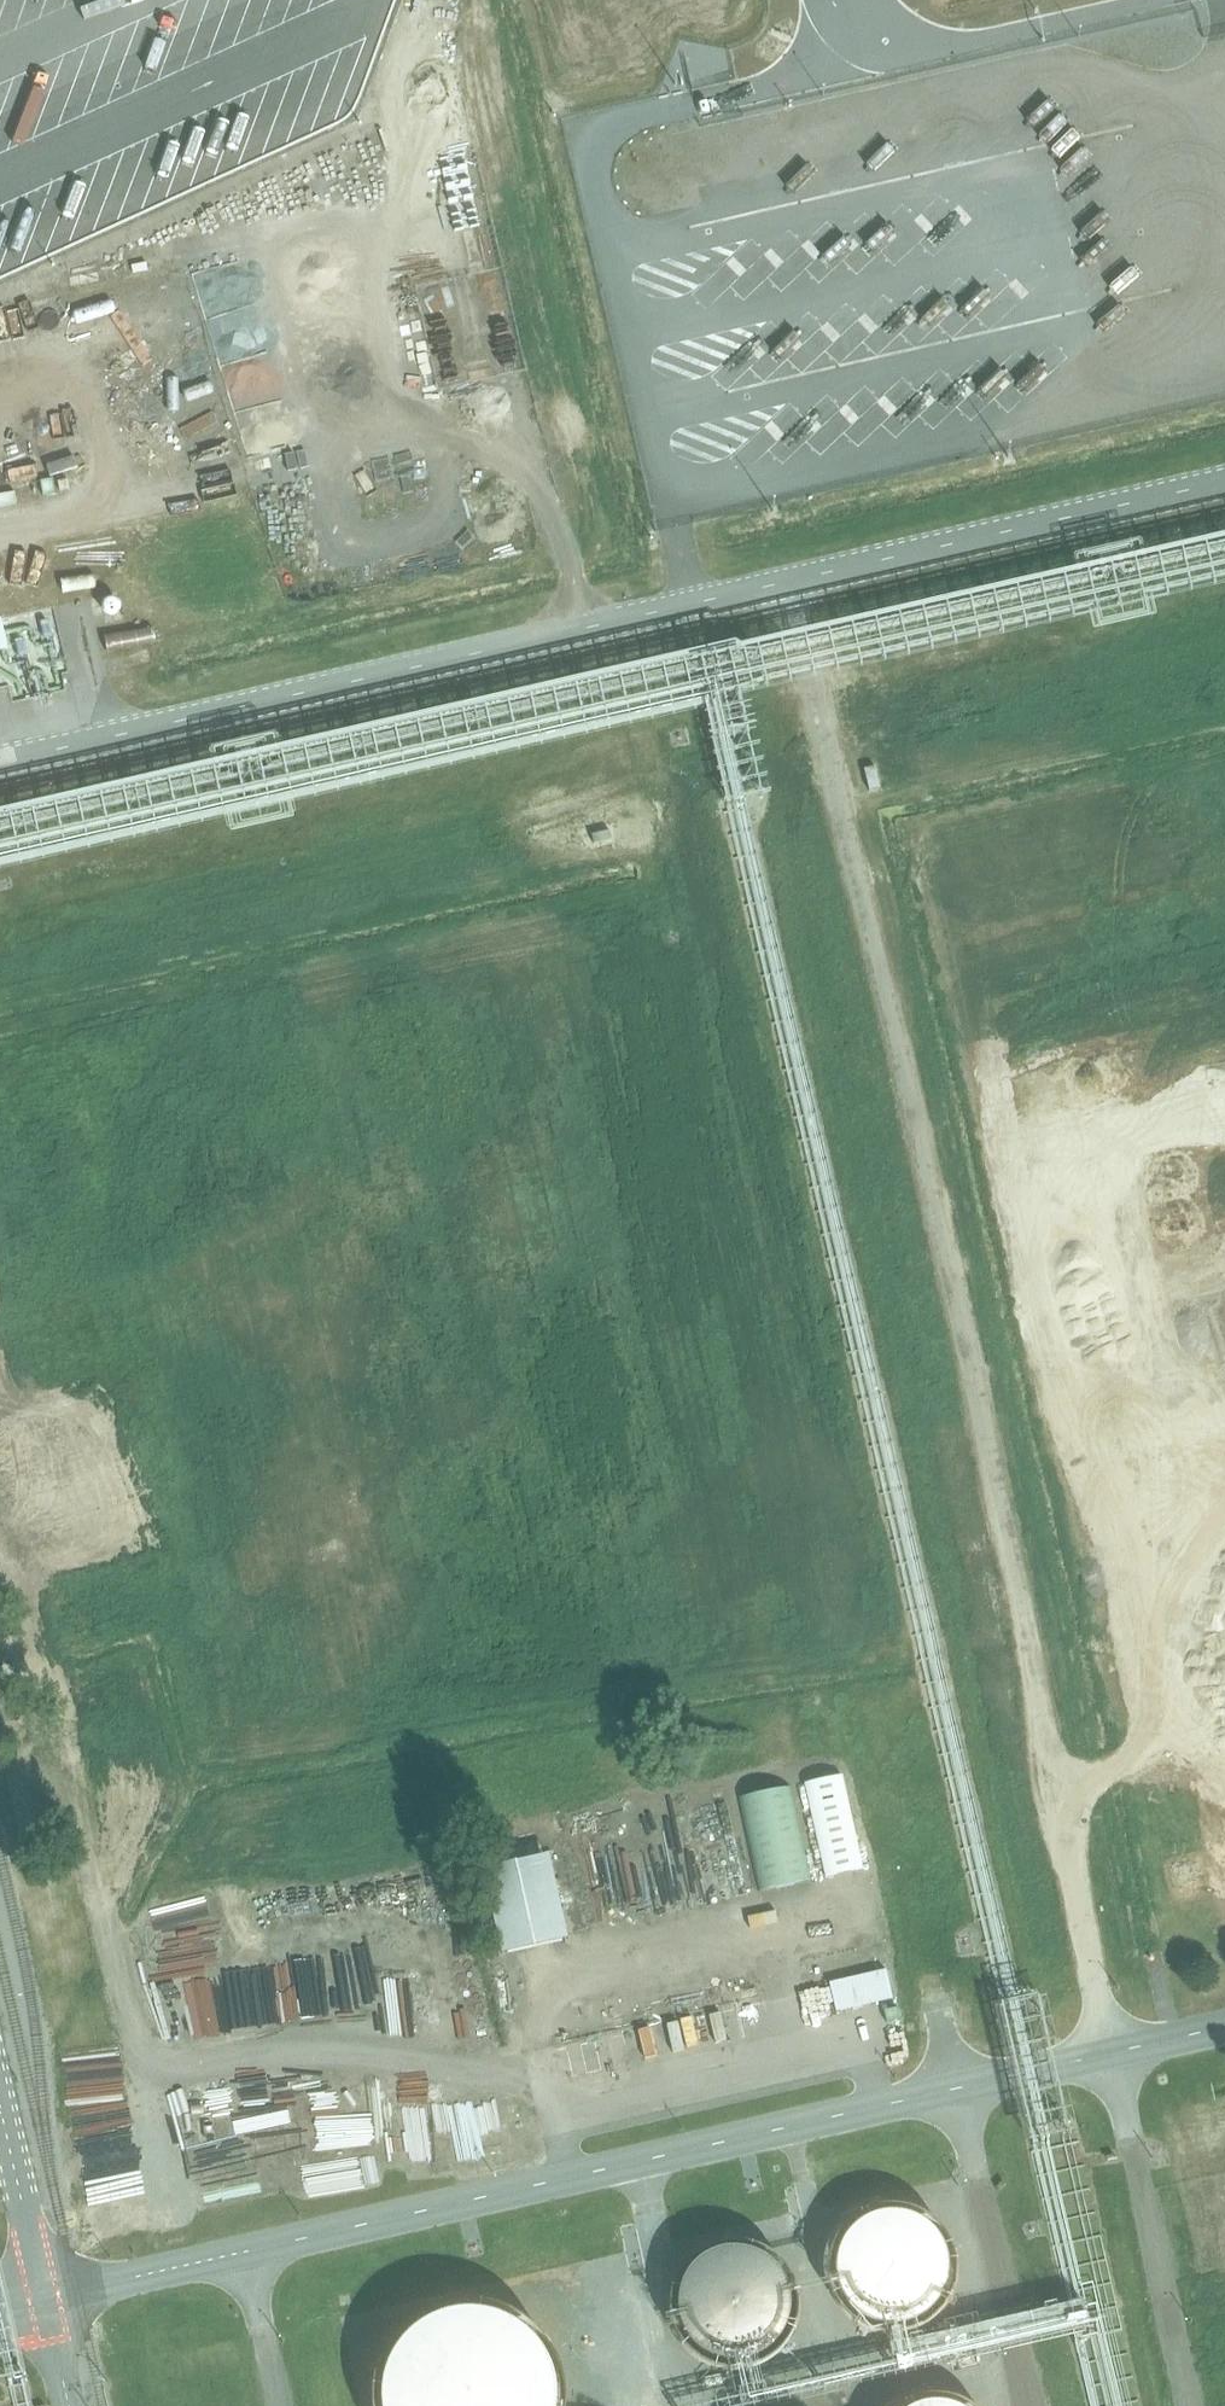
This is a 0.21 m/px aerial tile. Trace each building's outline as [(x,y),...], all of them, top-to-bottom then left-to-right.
[(851,153),(830,172),(837,179),(858,160),(851,153)] [(188,441),(218,430),(212,415),(182,427),(188,441)] [(1143,561),(1140,548),(1072,562),(1075,574),(740,654),(736,650),(693,660),(707,712),(747,702),(1088,621),(1092,637),(1155,622),(1151,608),(1224,591),(1224,542),(1143,561)] [(62,595),(94,592),(93,580),(61,582),(62,595)] [(4,630),(9,650),(0,653),(0,690),(10,688),(14,704),(71,692),(56,620),(4,630)] [(2,621),(0,622),(0,653),(9,650),(4,630),(2,621)] [(149,626),(103,641),(108,655),(153,640),(149,626)] [(225,825),(227,836),(230,835),(232,840),(294,826),(292,822),(296,820),(293,808),(707,712),(693,660),(279,754),(276,740),(211,755),(213,770),(0,818),(0,876),(225,825)] [(1061,2138),(1076,2133),(1048,2001),(1025,2002),(742,803),(770,797),(747,702),(707,712),(1071,2318),(921,2353),(913,2322),(931,2312),(943,2296),(947,2279),(947,2257),(936,2237),(918,2221),(893,2214),(871,2219),(855,2228),(845,2243),(836,2261),(839,2281),(847,2302),(858,2315),(870,2321),(883,2326),(891,2359),(763,2388),(757,2356),(771,2348),(780,2335),(788,2322),(791,2303),(786,2286),(778,2271),(765,2259),(746,2251),(727,2252),(708,2258),(694,2267),(684,2281),(679,2300),(680,2318),(686,2338),(700,2353),(717,2362),(735,2364),(742,2393),(691,2405),(776,2405),(1075,2339),(1090,2405),(1124,2405),(1061,2138)] [(864,773),(869,794),(880,791),(875,770),(864,773)] [(843,1776),(805,1784),(825,1877),(863,1869),(843,1776)] [(811,1882),(790,1788),(738,1800),(759,1895),(811,1882)] [(568,1940),(549,1855),(482,1870),(501,1955),(568,1940)] [(886,1971),(830,1984),(836,2012),(892,1999),(886,1971)] [(204,1979),(182,1984),(196,2038),(218,2032),(204,1979)] [(824,2019),(819,1989),(807,1992),(812,2021),(824,2019)] [(556,2389),(552,2373),(545,2357),(536,2343),(525,2332),(512,2323),(497,2317),(480,2313),(462,2312),(441,2316),(426,2323),(412,2333),(401,2345),(392,2360),(387,2373),(384,2388),(382,2405),(556,2405),(556,2389)]
